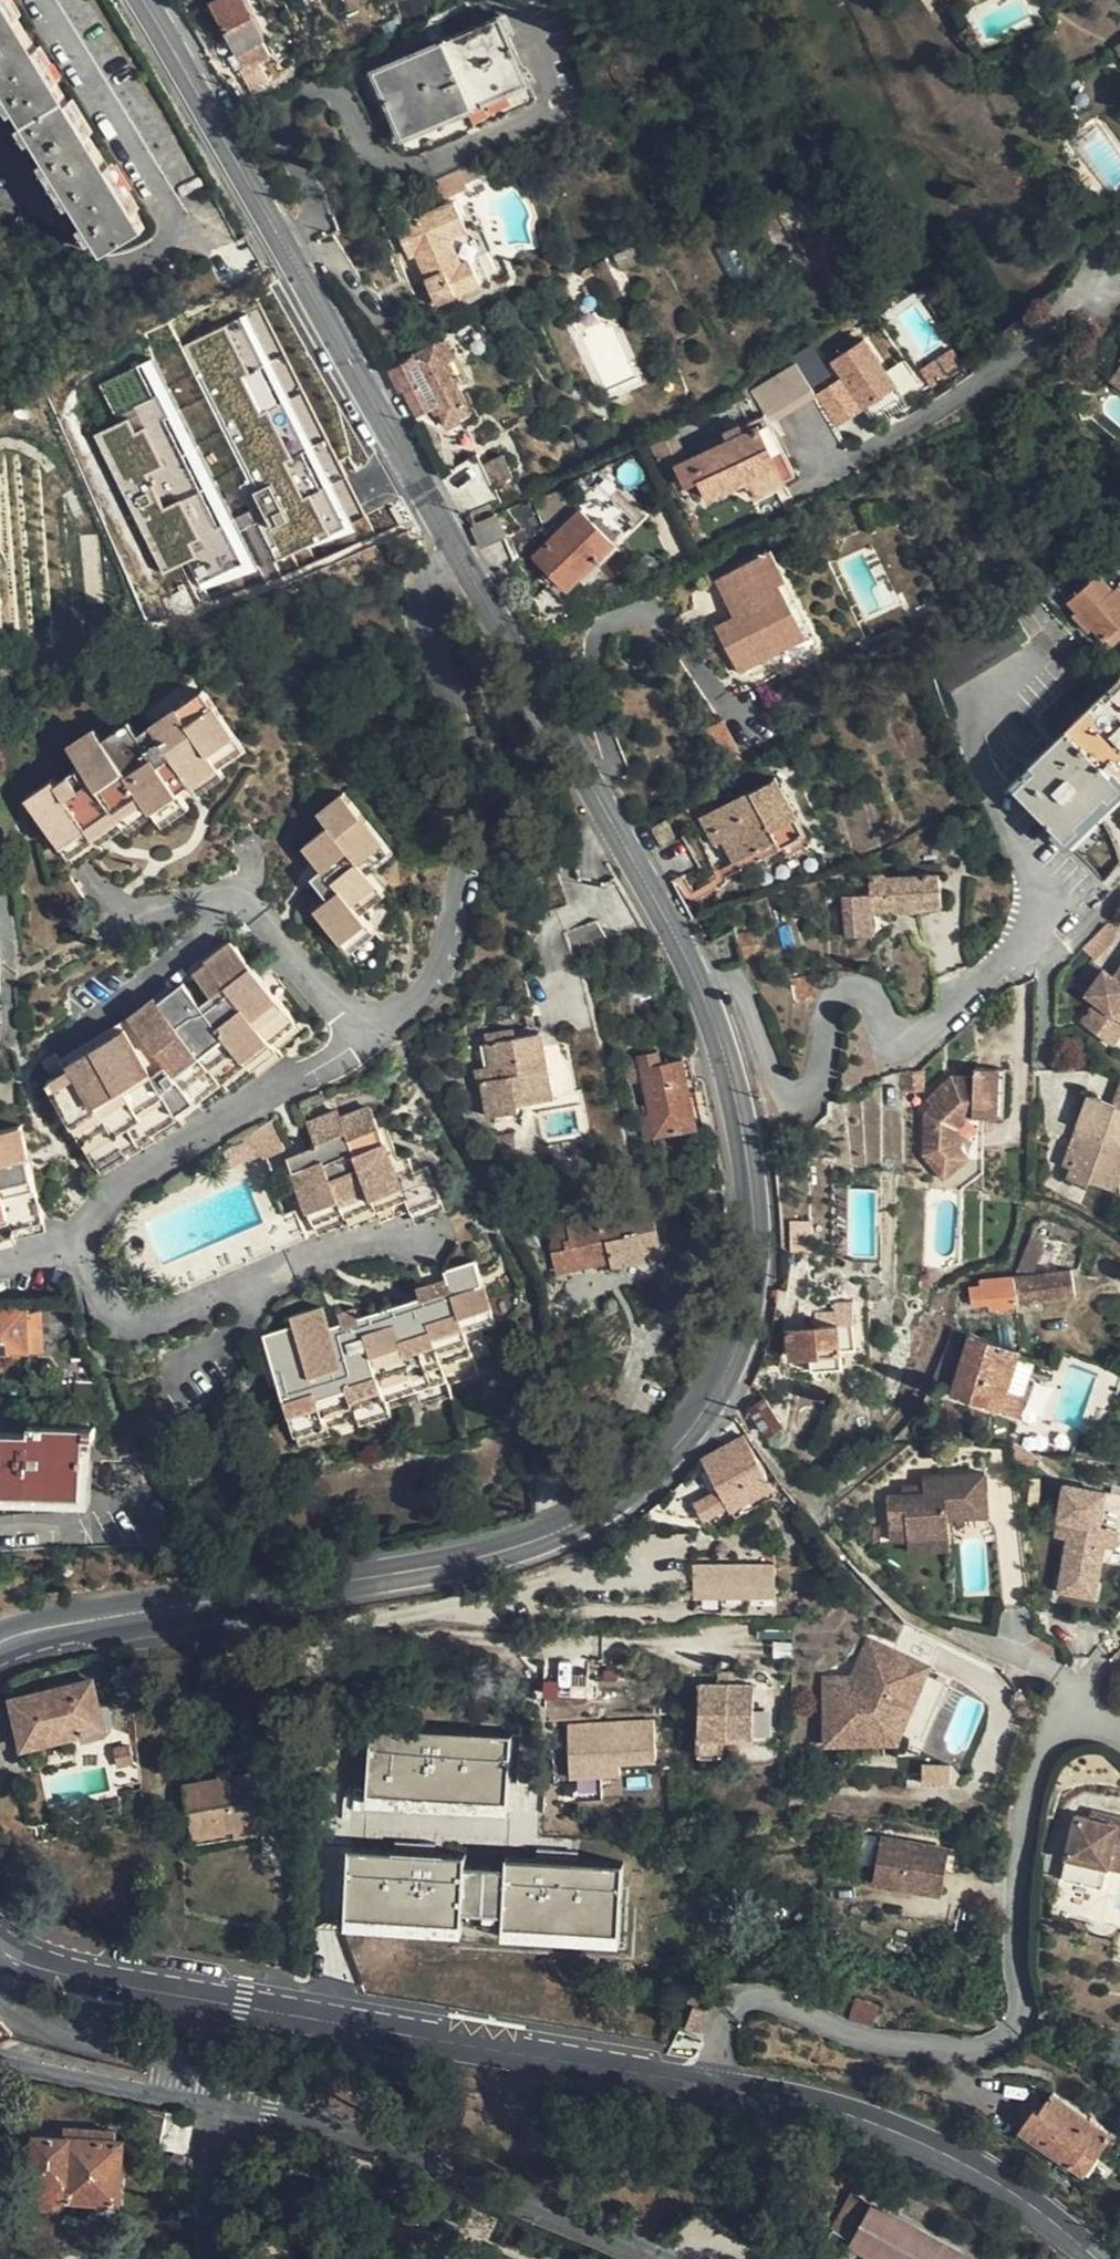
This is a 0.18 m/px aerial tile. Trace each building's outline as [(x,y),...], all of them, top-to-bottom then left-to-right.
[(16,113),(24,126),(34,141),(46,161),(73,205),(85,225),(95,241),(103,253),(145,227),(135,209),(108,166),(88,134),(68,102),(56,81),(36,49),(16,18),(5,0),(0,0),(0,87),(5,95),(16,113)] [(16,18),(22,15),(13,0),(5,0),(16,18)] [(264,37),(244,0),(220,0),(212,4),(237,52),(264,37)] [(447,108),(464,101),(483,94),(487,101),(510,91),(507,83),(527,75),(502,18),(375,72),(401,129),(423,119),(426,127),(451,116),(447,108)] [(41,46),(36,49),(56,81),(61,78),(41,46)] [(530,82),(527,75),(507,83),(510,91),(530,82)] [(464,101),(468,109),(487,101),(483,94),(464,101)] [(16,113),(5,95),(0,99),(0,100),(9,116),(16,113)] [(74,98),(68,102),(88,134),(93,132),(74,98)] [(451,116),(468,109),(464,101),(447,108),(451,116)] [(404,137),(426,127),(423,119),(401,129),(404,137)] [(27,145),(34,141),(24,126),(18,129),(27,145)] [(66,208),(73,205),(46,161),(39,165),(66,208)] [(112,163),(108,166),(135,209),(139,206),(112,163)] [(435,181),(442,197),(469,185),(462,170),(435,181)] [(412,244),(417,252),(429,279),(425,281),(430,291),(421,296),(427,309),(481,283),(471,261),(461,265),(449,238),(467,229),(455,202),(396,229),(404,248),(412,244)] [(760,235),(763,234),(770,230),(764,218),(754,222),(760,235)] [(89,245),(95,241),(85,225),(79,229),(89,245)] [(763,234),(774,255),(789,246),(778,226),(770,230),(763,234)] [(658,256),(664,241),(660,240),(657,240),(651,241),(658,256)] [(408,257),(417,252),(412,244),(404,248),(408,257)] [(638,244),(615,254),(621,269),(644,258),(638,244)] [(789,246),(774,255),(778,263),(793,254),(789,246)] [(605,261),(597,264),(614,299),(622,295),(605,261)] [(262,310),(183,344),(200,384),(213,386),(226,417),(249,421),(233,428),(231,441),(236,454),(292,464),(269,474),(268,477),(278,479),(267,484),(266,488),(265,485),(250,491),(264,522),(249,529),(265,567),(352,530),(356,511),(295,369),(292,381),(262,310)] [(419,415),(424,412),(437,406),(448,426),(460,421),(458,416),(469,410),(450,369),(446,360),(455,356),(446,337),(409,360),(404,351),(392,357),(408,386),(405,388),(419,415)] [(824,360),(816,348),(796,361),(803,373),(824,360)] [(459,365),(455,356),(446,360),(450,369),(459,365)] [(400,389),(405,388),(408,386),(392,357),(385,361),(400,389)] [(770,421),(816,392),(803,373),(796,361),(752,389),(770,419),(745,432),(729,440),(690,460),(677,465),(688,485),(701,479),(711,498),(747,478),(755,494),(796,474),(770,421)] [(466,434),(460,421),(448,426),(454,440),(466,434)] [(725,431),(729,440),(745,432),(740,423),(725,431)] [(663,473),(677,465),(690,460),(676,432),(650,445),(663,473)] [(483,496),(488,506),(501,500),(493,485),(513,473),(503,455),(484,466),(487,471),(476,476),(485,496),(483,496)] [(616,517),(622,509),(597,486),(577,506),(580,509),(535,556),(547,568),(556,576),(569,589),(627,527),(616,517)] [(633,521),(622,509),(616,517),(627,527),(633,521)] [(486,519),(498,539),(509,534),(499,513),(486,519)] [(481,546),(498,539),(486,519),(471,526),(481,546)] [(773,548),(714,580),(733,616),(716,626),(744,680),(812,644),(780,584),(790,579),(773,548)] [(550,583),(556,576),(547,568),(542,575),(550,583)] [(1119,646),(1119,584),(1112,591),(1099,578),(1075,600),(1084,611),(1079,616),(1094,632),(1100,628),(1118,647),(1119,646)] [(790,579),(780,584),(812,644),(822,639),(790,579)] [(1102,691),(1108,697),(1119,684),(1119,673),(1102,691)] [(1119,786),(1119,684),(1108,697),(1102,691),(1031,762),(1035,767),(1015,787),(1056,829),(1065,839),(1080,826),(1076,822),(1106,793),(1109,796),(1119,786)] [(210,750),(236,731),(206,687),(139,734),(127,742),(117,729),(103,738),(143,796),(152,807),(178,789),(190,781),(218,761),(210,750)] [(727,719),(728,718),(707,730),(717,750),(738,739),(727,719)] [(131,720),(117,729),(127,742),(139,734),(131,720)] [(95,727),(84,735),(93,746),(103,738),(95,727)] [(247,748),(236,731),(210,750),(218,761),(221,765),(247,748)] [(26,799),(59,846),(86,827),(91,833),(117,814),(143,796),(103,738),(93,746),(84,735),(68,746),(82,766),(57,784),(54,779),(26,799)] [(190,781),(200,793),(227,774),(221,765),(218,761),(190,781)] [(1010,782),(1015,787),(1035,767),(1031,762),(1010,782)] [(776,838),(782,846),(787,854),(811,841),(776,775),(701,816),(711,834),(718,830),(723,839),(736,861),(776,838)] [(1109,796),(1106,793),(1076,822),(1080,826),(1065,839),(1056,829),(1052,832),(1066,847),(1119,794),(1119,786),(1109,796)] [(191,807),(178,789),(152,807),(155,812),(164,825),(191,807)] [(342,939),(366,918),(362,913),(352,900),(377,879),(371,871),(360,858),(384,838),(345,791),(319,812),(329,825),(305,845),(317,860),(323,867),(312,877),(329,897),(316,908),(342,939)] [(129,831),(155,812),(152,807),(143,796),(117,814),(125,826),(129,831)] [(99,845),(125,826),(117,814),(91,833),(96,840),(99,845)] [(653,826),(664,845),(678,838),(668,819),(653,826)] [(59,846),(69,859),(96,840),(91,833),(86,827),(59,846)] [(716,844),(723,839),(718,830),(711,834),(716,844)] [(371,871),(395,851),(384,838),(360,858),(371,871)] [(740,868),(782,846),(776,838),(736,861),(740,868)] [(886,876),(886,873),(869,874),(872,910),(942,905),(939,873),(886,876)] [(386,891),(377,879),(352,900),(362,913),(386,891)] [(377,931),(366,918),(342,939),(352,951),(377,931)] [(606,937),(596,922),(568,933),(573,949),(606,937)] [(1117,933),(1107,924),(1084,947),(1093,957),(1117,933)] [(736,933),(743,959),(763,955),(757,929),(736,933)] [(184,983),(159,1002),(134,1022),(165,1063),(153,1072),(125,1027),(70,1062),(72,1067),(47,1081),(100,1169),(181,1121),(176,1112),(163,1090),(177,1079),(193,1099),(199,1107),(224,1087),(228,1089),(253,1069),(256,1072),(280,1052),(276,1046),(300,1026),(231,940),(206,961),(208,963),(196,973),(213,996),(202,1005),(184,983)] [(1073,984),(1086,993),(1094,985),(1105,969),(1092,960),(1073,984)] [(1116,976),(1105,969),(1094,985),(1103,992),(1097,1001),(1082,1022),(1113,1044),(1119,1034),(1119,970),(1116,976)] [(791,978),(791,980),(795,999),(815,996),(809,974),(791,978)] [(1086,993),(1097,1001),(1103,992),(1094,985),(1086,993)] [(129,1016),(134,1022),(159,1002),(154,996),(129,1016)] [(134,1022),(125,1027),(153,1072),(165,1063),(134,1022)] [(486,1031),(488,1041),(516,1035),(515,1025),(486,1031)] [(494,1077),(482,1079),(489,1115),(519,1109),(518,1102),(554,1095),(542,1030),(516,1035),(488,1041),(492,1065),(494,1077)] [(639,1054),(640,1060),(644,1079),(650,1114),(655,1134),(696,1126),(683,1059),(661,1064),(658,1050),(639,1054)] [(628,1081),(644,1079),(640,1060),(624,1064),(628,1081)] [(480,1067),(482,1079),(494,1077),(492,1065),(480,1067)] [(952,1074),(945,1082),(950,1087),(935,1103),(928,1111),(924,1156),(948,1179),(974,1157),(958,1141),(959,1130),(971,1116),(1004,1116),(1009,1068),(977,1065),(975,1077),(952,1074)] [(176,1112),(193,1099),(177,1079),(163,1090),(176,1112)] [(930,1097),(935,1103),(950,1087),(945,1082),(930,1097)] [(1076,1135),(1082,1138),(1071,1168),(1068,1178),(1087,1185),(1088,1180),(1115,1191),(1119,1179),(1119,1088),(1114,1103),(1091,1093),(1076,1135)] [(308,1123),(317,1146),(322,1160),(304,1167),(299,1154),(288,1159),(317,1232),(345,1220),(346,1225),(377,1213),(380,1223),(411,1210),(415,1219),(445,1207),(427,1166),(415,1171),(408,1154),(399,1157),(392,1160),(380,1130),(370,1107),(341,1117),(338,1111),(308,1123)] [(644,1136),(655,1134),(650,1114),(639,1116),(644,1136)] [(15,1234),(13,1227),(45,1220),(21,1124),(0,1129),(0,1238),(15,1234)] [(387,1127),(380,1130),(392,1160),(399,1157),(387,1127)] [(1064,1165),(1071,1168),(1082,1138),(1076,1135),(1064,1165)] [(317,1146),(299,1154),(304,1167),(322,1160),(317,1146)] [(590,1168),(562,1164),(557,1185),(585,1191),(590,1168)] [(276,1198),(257,1205),(264,1222),(198,1250),(210,1279),(308,1238),(296,1210),(284,1215),(276,1198)] [(558,1272),(588,1265),(613,1259),(613,1265),(645,1258),(644,1252),(663,1248),(652,1203),(567,1224),(559,1226),(553,1232),(552,1235),(551,1244),(558,1272)] [(795,1216),(799,1246),(815,1243),(810,1214),(795,1216)] [(47,1229),(45,1220),(13,1227),(15,1234),(16,1237),(47,1229)] [(16,1237),(15,1234),(0,1238),(0,1246),(16,1242),(16,1237)] [(1075,1282),(1071,1264),(1032,1273),(1045,1243),(1031,1236),(1014,1275),(980,1278),(980,1283),(969,1285),(974,1306),(991,1304),(992,1309),(1028,1301),(1027,1293),(1075,1282)] [(264,1335),(279,1382),(298,1441),(329,1431),(327,1423),(354,1414),(358,1422),(390,1412),(387,1405),(417,1395),(420,1401),(452,1393),(447,1380),(477,1370),(473,1356),(488,1350),(479,1322),(495,1317),(475,1260),(445,1270),(447,1279),(416,1288),(419,1297),(359,1316),(356,1308),(339,1314),(342,1322),(344,1328),(330,1331),(328,1326),(322,1305),(291,1316),(294,1325),(264,1334),(264,1335)] [(823,1324),(789,1328),(793,1355),(795,1368),(844,1364),(840,1322),(855,1320),(852,1300),(838,1301),(838,1310),(821,1311),(823,1324)] [(43,1349),(42,1326),(26,1326),(25,1307),(0,1308),(0,1352),(43,1349)] [(342,1322),(328,1326),(330,1331),(344,1328),(342,1322)] [(256,1337),(257,1340),(271,1384),(279,1382),(264,1335),(256,1337)] [(1021,1412),(1038,1357),(972,1336),(954,1392),(1004,1409),(1004,1407),(1021,1412)] [(781,1423),(770,1407),(757,1416),(767,1432),(781,1423)] [(76,1417),(76,1426),(93,1426),(93,1417),(76,1417)] [(93,1426),(76,1426),(29,1425),(28,1433),(0,1432),(0,1494),(85,1496),(86,1438),(93,1438),(93,1426)] [(748,1443),(744,1436),(726,1446),(730,1453),(748,1443)] [(772,1486),(748,1443),(730,1453),(726,1446),(705,1457),(705,1460),(721,1488),(729,1503),(732,1509),(772,1486)] [(987,1473),(924,1477),(925,1494),(888,1498),(891,1531),(907,1530),(908,1540),(952,1537),(951,1519),(990,1516),(987,1473)] [(1108,1489),(1066,1481),(1061,1517),(1066,1518),(1064,1535),(1069,1536),(1064,1573),(1099,1579),(1107,1540),(1099,1538),(1102,1523),(1108,1489)] [(776,1492),(772,1486),(732,1509),(736,1515),(776,1492)] [(729,1503),(721,1488),(697,1501),(706,1516),(729,1503)] [(1066,1518),(1061,1517),(1058,1534),(1064,1535),(1066,1518)] [(1102,1523),(1099,1538),(1107,1540),(1119,1542),(1119,1534),(1119,1526),(1102,1523)] [(775,1558),(693,1559),(693,1594),(775,1593),(775,1558)] [(1099,1579),(1064,1573),(1061,1590),(1097,1596),(1099,1579)] [(938,1640),(901,1624),(889,1653),(869,1646),(853,1681),(825,1682),(827,1745),(873,1745),(872,1730),(883,1734),(895,1703),(904,1707),(921,1669),(926,1671),(938,1640)] [(103,1726),(92,1679),(13,1698),(25,1745),(103,1726)] [(753,1682),(701,1681),(701,1748),(719,1748),(719,1731),(728,1731),(752,1731),(753,1682)] [(872,1730),(873,1745),(889,1744),(904,1707),(895,1703),(883,1734),(872,1730)] [(657,1722),(570,1725),(572,1783),(603,1783),(603,1775),(610,1774),(609,1763),(658,1761),(657,1722)] [(366,1795),(508,1800),(511,1731),(369,1726),(366,1795)] [(139,1765),(138,1743),(101,1752),(107,1772),(139,1765)] [(233,1777),(218,1780),(184,1787),(193,1834),(235,1825),(258,1821),(256,1807),(272,1804),(264,1761),(248,1764),(249,1774),(233,1777)] [(217,1772),(218,1780),(233,1777),(231,1770),(217,1772)] [(1092,1814),(1091,1820),(1119,1825),(1119,1819),(1092,1814)] [(1074,1818),(1061,1880),(1102,1888),(1107,1867),(1109,1852),(1119,1853),(1119,1825),(1091,1820),(1074,1818)] [(260,1831),(258,1821),(235,1825),(236,1836),(260,1831)] [(948,1855),(881,1844),(874,1889),(941,1899),(948,1855)] [(347,1916),(463,1921),(464,1909),(466,1867),(466,1853),(350,1847),(347,1916)] [(1109,1852),(1107,1867),(1119,1869),(1119,1853),(1109,1852)] [(505,1923),(621,1928),(625,1860),(508,1854),(508,1869),(506,1911),(505,1923)] [(506,1911),(508,1869),(466,1867),(464,1909),(506,1911)] [(699,2030),(707,2009),(694,2004),(686,2026),(699,2030)] [(1085,2172),(1101,2150),(1106,2143),(1112,2133),(1053,2092),(1041,2110),(1037,2107),(1022,2129),(1085,2172)] [(167,2109),(148,2105),(142,2140),(161,2144),(167,2109)] [(193,2115),(167,2109),(161,2144),(187,2149),(193,2115)] [(119,2200),(124,2139),(84,2136),(83,2125),(52,2123),(52,2131),(37,2131),(35,2196),(39,2197),(44,2208),(57,2209),(66,2198),(119,2200)] [(1116,2149),(1106,2143),(1101,2150),(1111,2156),(1116,2149)] [(832,2227),(891,2258),(987,2258),(876,2199),(853,2188),(832,2227)]
